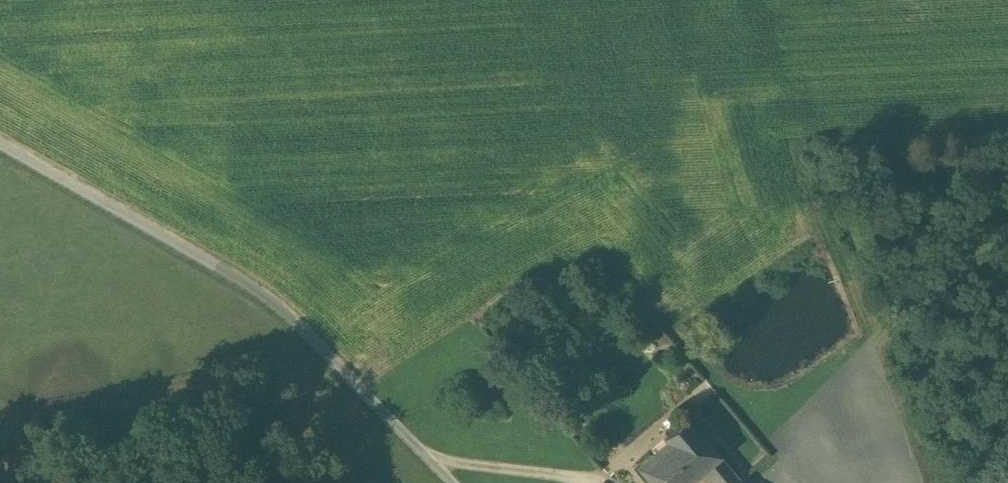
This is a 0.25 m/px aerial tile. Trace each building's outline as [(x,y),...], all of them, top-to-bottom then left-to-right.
[(698,471),(718,455),(687,418),(664,434),(669,439),(639,464),(655,482),(684,482),(698,471)] [(718,455),(698,471),(708,482),(742,482),(718,455)]
